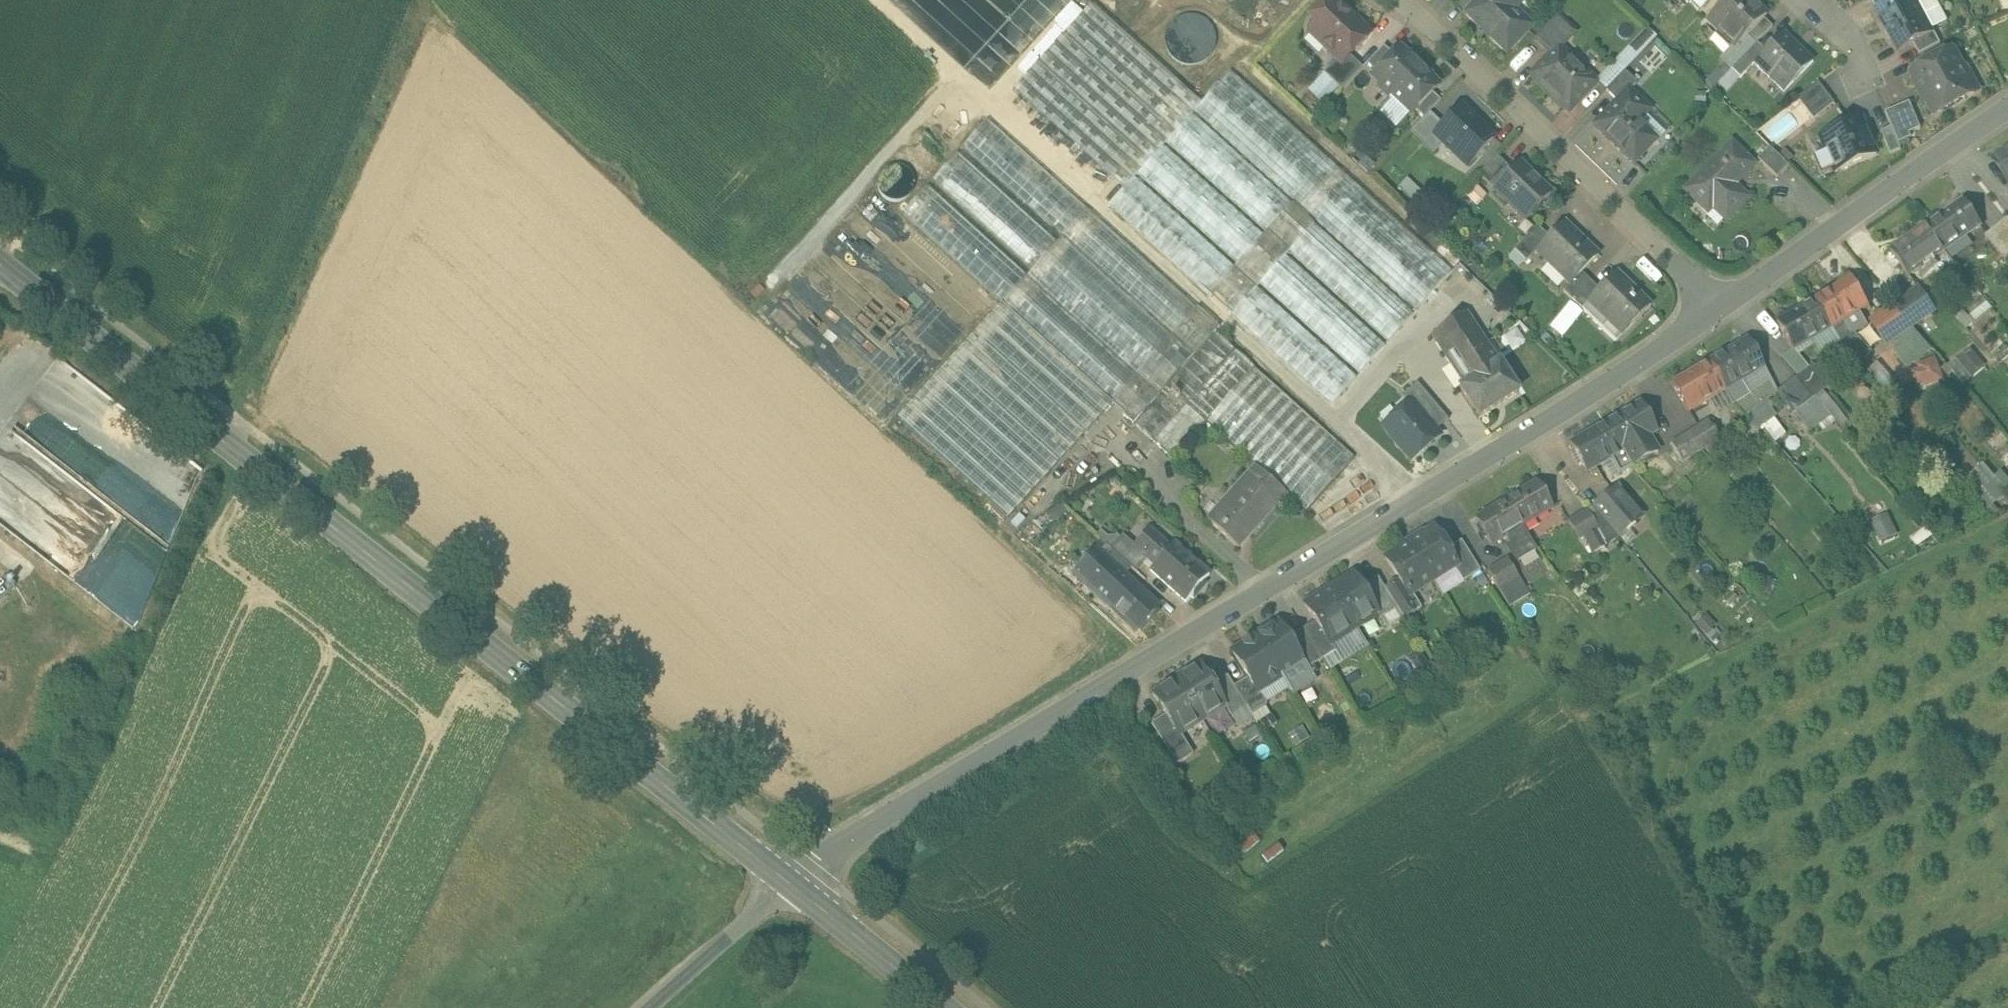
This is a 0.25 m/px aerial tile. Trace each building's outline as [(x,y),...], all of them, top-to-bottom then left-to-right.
[(1333,0),(1328,0),(1314,14),(1321,21),(1314,29),(1329,43),(1325,48),(1337,60),(1342,64),(1350,56),(1368,37),(1368,29),(1357,19),(1353,19),(1333,0)] [(1467,13),(1507,51),(1532,25),(1507,1),(1508,0),(1479,0),(1467,13)] [(1752,0),(1726,0),(1708,19),(1736,46),(1736,47),(1748,35),(1764,18),(1767,15),(1752,0)] [(1877,8),(1899,50),(1916,42),(1934,32),(1917,0),(1892,0),(1879,7),(1877,8)] [(1201,103),(1091,4),(1014,90),(1124,189),(1201,103)] [(1202,15),(1188,13),(1175,18),(1166,30),(1166,44),(1173,56),(1186,63),(1200,61),(1211,52),(1216,39),(1212,25),(1202,15)] [(1558,16),(1536,39),(1547,50),(1570,27),(1558,16)] [(1764,18),(1748,35),(1756,43),(1757,43),(1773,26),(1764,18)] [(1648,28),(1597,81),(1607,90),(1626,70),(1657,37),(1648,28)] [(1814,61),(1784,32),(1766,51),(1755,62),(1755,63),(1784,91),(1814,61)] [(1934,32),(1916,42),(1922,52),(1940,42),(1934,32)] [(1748,35),(1736,47),(1736,46),(1722,60),(1732,69),(1756,43),(1748,35)] [(1756,43),(1732,69),(1741,77),(1755,63),(1755,62),(1766,51),(1757,43),(1756,43)] [(1384,46),(1367,64),(1376,72),(1392,54),(1384,46)] [(1597,82),(1559,46),(1532,75),(1569,110),(1597,82)] [(1376,72),(1372,76),(1379,83),(1379,89),(1389,98),(1419,66),(1399,47),(1392,54),(1376,72)] [(1951,51),(1915,71),(1913,75),(1932,108),(1936,109),(1956,99),(1961,100),(1975,92),(1977,87),(1974,82),(1968,80),(1961,67),(1962,64),(1956,52),(1951,51)] [(1350,56),(1342,64),(1337,60),(1324,73),(1341,90),(1363,68),(1350,56)] [(1419,66),(1389,98),(1399,108),(1404,107),(1412,114),(1416,110),(1432,93),(1439,85),(1419,66)] [(1626,70),(1607,90),(1618,101),(1629,90),(1630,90),(1638,82),(1626,70)] [(1124,189),(1110,205),(1332,404),(1357,377),(1257,287),(1261,282),(1361,372),(1385,345),(1286,255),(1290,251),(1389,340),(1414,313),(1308,217),(1311,214),(1417,310),(1452,271),(1231,71),(1201,103),(1124,189)] [(1818,82),(1798,98),(1814,118),(1834,102),(1818,82)] [(1618,101),(1596,124),(1634,162),(1657,139),(1638,121),(1649,109),(1630,90),(1629,90),(1618,101)] [(1432,93),(1416,110),(1424,118),(1430,113),(1441,101),(1432,93)] [(1910,101),(1886,111),(1892,126),(1899,142),(1912,137),(1910,132),(1921,127),(1910,101)] [(1444,126),(1435,134),(1466,164),(1492,137),(1462,107),(1444,126)] [(1424,118),(1410,133),(1421,143),(1432,131),(1435,134),(1444,126),(1430,113),(1424,118)] [(1782,115),(1766,127),(1775,138),(1790,126),(1782,115)] [(1860,118),(1820,135),(1836,172),(1876,155),(1860,118)] [(1355,457),(1215,331),(1219,327),(988,119),(963,147),(1063,236),(1058,242),(958,152),(933,180),(1033,270),(1028,275),(928,186),(903,214),(1002,303),(1113,402),(1125,413),(1124,415),(1174,459),(1207,421),(1256,465),(1287,493),(1307,511),(1355,457)] [(1892,126),(1881,131),(1890,153),(1901,148),(1899,142),(1892,126)] [(1631,163),(1609,148),(1605,153),(1587,141),(1581,149),(1622,177),(1631,163)] [(1732,142),(1685,190),(1699,203),(1705,200),(1726,220),(1749,197),(1735,185),(1755,164),(1732,142)] [(1789,165),(1770,147),(1758,159),(1777,177),(1789,165)] [(1994,158),(2007,179),(2007,148),(1994,158)] [(1497,156),(1479,175),(1490,185),(1508,166),(1497,156)] [(1552,193),(1520,163),(1494,190),(1526,220),(1552,193)] [(914,190),(915,183),(913,176),(909,170),(903,166),(896,165),(889,167),(883,171),(880,177),(878,184),(880,191),(884,197),(890,200),(897,202),(904,200),(910,196),(914,190)] [(1964,199),(1927,224),(1945,250),(1982,225),(1964,199)] [(1986,236),(2006,259),(2007,258),(2007,218),(1986,236)] [(1549,237),(1536,251),(1537,251),(1570,283),(1571,284),(1582,273),(1599,255),(1564,222),(1549,237)] [(1927,224),(1891,250),(1909,276),(1945,250),(1927,224)] [(1538,226),(1514,250),(1527,262),(1537,251),(1536,251),(1549,237),(1538,226)] [(1600,289),(1588,300),(1589,301),(1583,309),(1584,310),(1617,341),(1651,305),(1616,271),(1600,289)] [(1582,273),(1571,284),(1570,283),(1563,290),(1573,300),(1591,281),(1582,273)] [(1853,277),(1815,299),(1831,327),(1830,327),(1840,340),(1852,333),(1844,319),(1869,304),(1853,277)] [(1591,281),(1573,300),(1575,302),(1583,309),(1589,301),(1588,300),(1600,289),(1591,281)] [(1919,289),(1895,306),(1912,326),(1934,310),(1919,289)] [(1815,299),(1776,322),(1792,349),(1830,327),(1831,327),(1815,299)] [(1575,302),(1547,331),(1555,340),(1584,310),(1583,309),(1575,302)] [(1113,402),(1002,303),(898,418),(1009,518),(1113,402)] [(1895,306),(1873,321),(1888,342),(1912,326),(1895,306)] [(1500,363),(1467,312),(1432,336),(1465,385),(1500,363)] [(1748,338),(1710,361),(1726,388),(1726,389),(1764,366),(1748,338)] [(1970,344),(1946,363),(1961,382),(1985,363),(1970,344)] [(1923,384),(1943,375),(1933,354),(1914,363),(1923,384)] [(1710,361),(1672,383),(1688,411),(1726,388),(1710,361)] [(1465,385),(1461,388),(1479,416),(1518,391),(1500,363),(1465,385)] [(1830,384),(1813,363),(1798,376),(1815,396),(1816,397),(1830,384)] [(1798,376),(1777,391),(1793,412),(1815,396),(1798,376)] [(1449,420),(1418,383),(1402,396),(1410,405),(1411,404),(1435,432),(1449,420)] [(1765,400),(1746,414),(1759,429),(1777,415),(1765,400)] [(1641,401),(1606,422),(1623,452),(1632,468),(1659,452),(1649,436),(1658,431),(1641,401)] [(1435,432),(1411,404),(1410,405),(1385,426),(1413,458),(1414,457),(1438,437),(1439,436),(1435,432)] [(1690,432),(1701,451),(1720,440),(1709,421),(1690,432)] [(1606,422),(1570,443),(1575,452),(1571,454),(1578,466),(1582,464),(1587,472),(1623,452),(1606,422)] [(1690,432),(1671,443),(1682,462),(1701,451),(1690,432)] [(1965,475),(1997,509),(2007,499),(2007,477),(1999,467),(1993,473),(1981,460),(1965,475)] [(1256,465),(1208,520),(1239,548),(1287,493),(1256,465)] [(1537,481),(1507,500),(1522,526),(1523,526),(1553,507),(1537,481)] [(1616,487),(1592,508),(1618,538),(1620,536),(1628,529),(1642,517),(1616,487)] [(1507,500),(1476,519),(1492,545),(1507,536),(1511,543),(1507,545),(1517,562),(1537,550),(1523,526),(1522,526),(1507,500)] [(1618,538),(1592,508),(1586,512),(1596,529),(1606,546),(1618,538)] [(1870,517),(1878,539),(1896,533),(1889,510),(1870,517)] [(1596,529),(1586,512),(1570,521),(1580,539),(1585,536),(1596,529)] [(1435,528),(1411,543),(1433,579),(1454,566),(1457,564),(1448,549),(1435,528)] [(1606,546),(1596,529),(1585,536),(1595,553),(1606,546)] [(1628,529),(1620,536),(1628,545),(1636,538),(1628,529)] [(1171,547),(1152,530),(1137,546),(1136,547),(1148,558),(1155,565),(1171,547)] [(1112,549),(1137,571),(1148,558),(1136,547),(1137,546),(1124,535),(1112,549)] [(1481,570),(1462,540),(1448,549),(1457,564),(1454,566),(1463,581),(1481,570)] [(1411,543),(1387,559),(1399,579),(1409,594),(1412,592),(1433,579),(1411,543)] [(1132,568),(1106,544),(1099,552),(1125,576),(1132,568)] [(1155,565),(1151,570),(1186,601),(1198,586),(1201,588),(1208,580),(1205,578),(1208,575),(1174,544),(1171,547),(1155,565)] [(1099,552),(1097,550),(1075,574),(1114,610),(1114,611),(1121,617),(1136,631),(1147,619),(1150,621),(1159,612),(1156,609),(1159,606),(1125,576),(1099,552)] [(1488,570),(1499,589),(1519,577),(1508,559),(1488,570)] [(1353,573),(1331,587),(1357,627),(1378,614),(1379,613),(1362,586),(1353,573)] [(16,585),(8,576),(0,584),(0,601),(16,585)] [(1378,576),(1362,586),(1379,613),(1378,614),(1380,617),(1397,607),(1385,588),(1378,576)] [(1519,577),(1499,589),(1510,607),(1530,595),(1519,577)] [(1409,594),(1399,579),(1385,588),(1397,607),(1404,618),(1422,607),(1412,592),(1409,594)] [(1331,587),(1304,604),(1315,621),(1330,644),(1331,644),(1357,627),(1331,587)] [(1335,651),(1331,644),(1330,644),(1315,621),(1304,628),(1324,658),(1335,651)] [(1288,638),(1278,622),(1256,636),(1280,674),(1282,677),(1292,693),(1315,679),(1308,669),(1306,669),(1303,664),(1304,663),(1288,638)] [(1324,658),(1304,628),(1288,638),(1304,663),(1303,664),(1306,669),(1308,669),(1324,658)] [(1256,636),(1233,651),(1249,677),(1258,692),(1259,691),(1282,677),(1280,674),(1256,636)] [(1342,662),(1335,651),(1324,658),(1330,669),(1342,662)] [(1201,664),(1177,679),(1202,720),(1225,706),(1226,705),(1213,684),(1201,664)] [(1235,686),(1228,675),(1213,684),(1226,705),(1225,706),(1231,715),(1247,705),(1235,686)] [(1249,677),(1235,686),(1247,705),(1252,714),(1267,704),(1259,691),(1258,692),(1249,677)] [(1202,720),(1177,679),(1153,694),(1166,714),(1179,735),(1180,734),(1202,720)] [(1179,735),(1166,714),(1152,723),(1157,732),(1170,753),(1177,764),(1193,755),(1180,734),(1179,735)] [(1170,753),(1157,732),(1151,736),(1164,757),(1170,753)]
